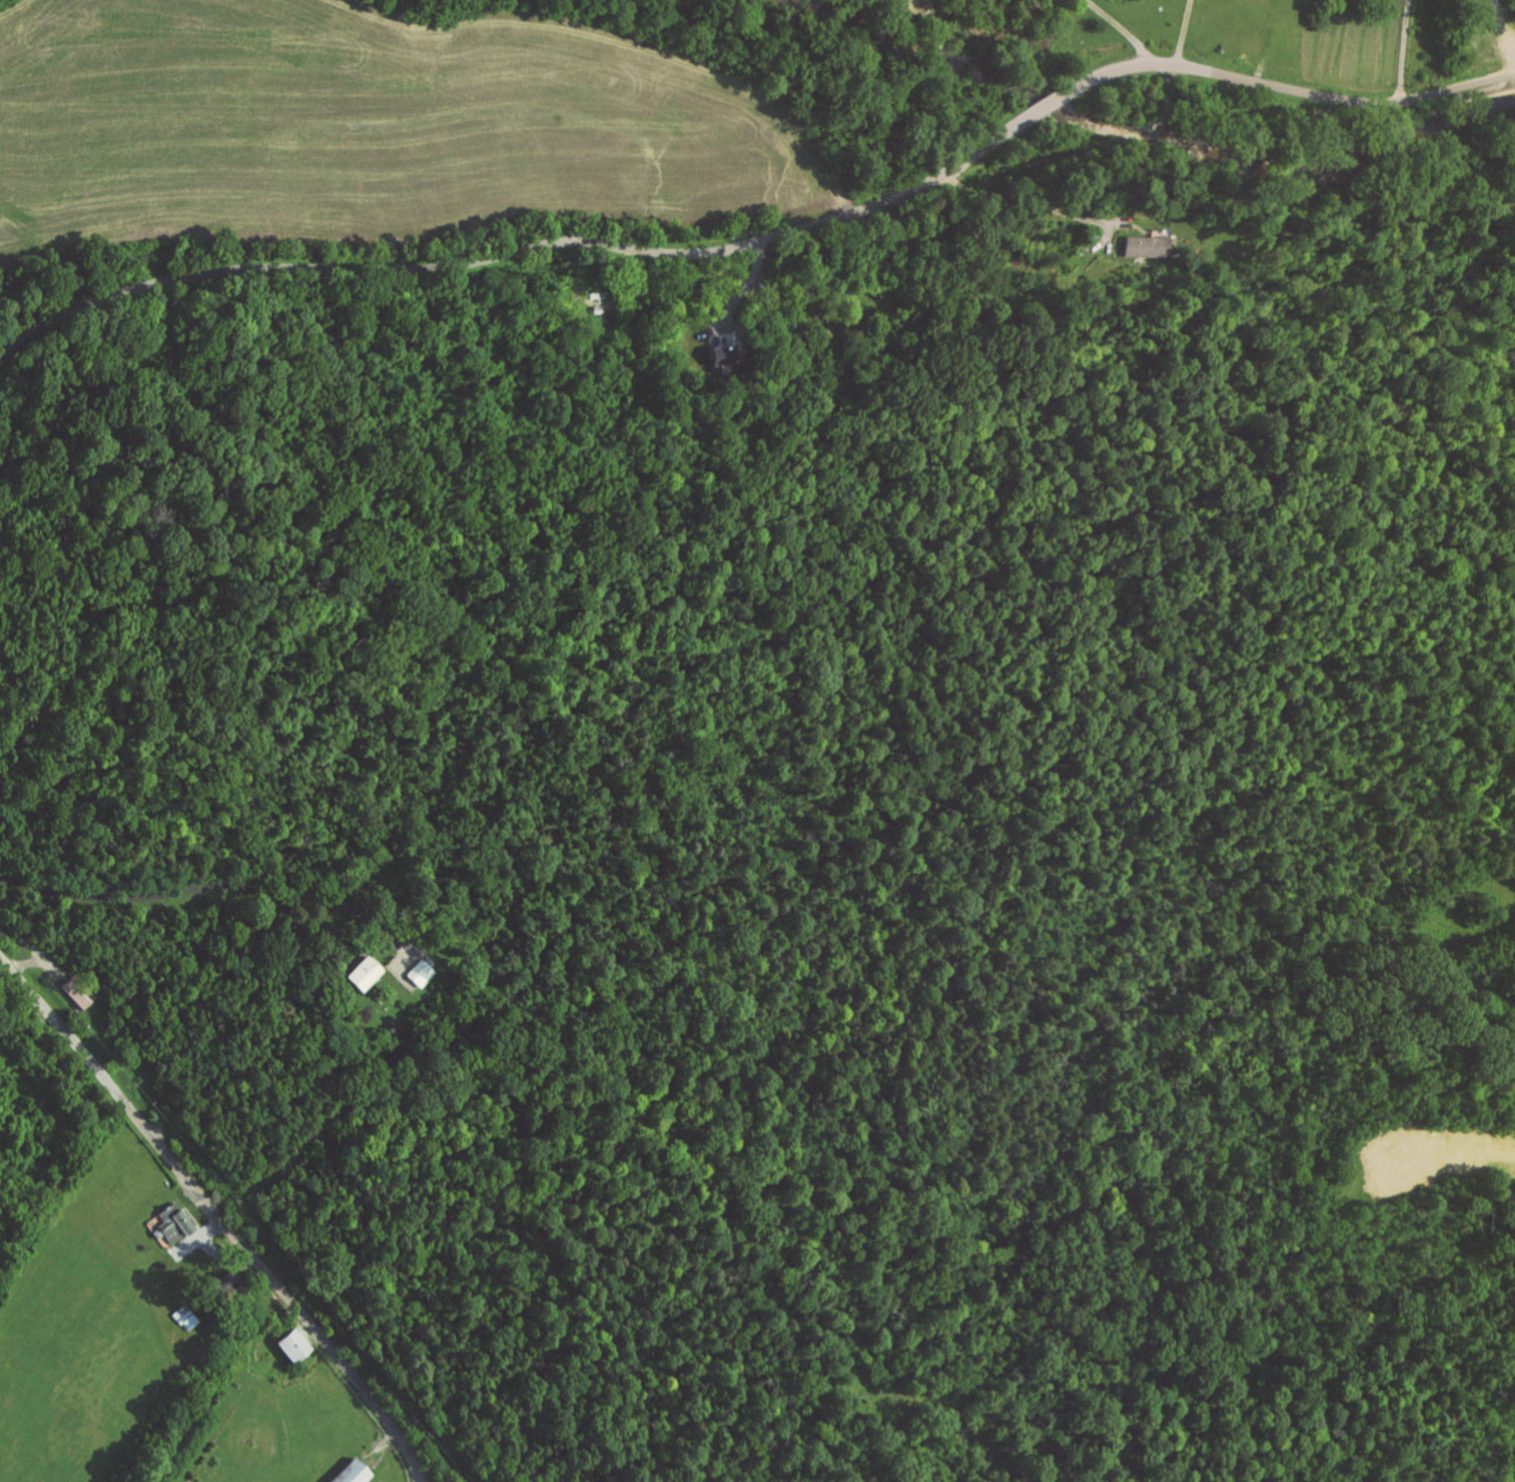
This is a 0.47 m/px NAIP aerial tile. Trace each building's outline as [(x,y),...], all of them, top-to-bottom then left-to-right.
[(1168,237),(1123,236),(1123,256),(1168,256),(1168,237)] [(707,347),(708,364),(737,361),(735,344),(707,347)] [(723,374),(740,372),(738,362),(722,364),(723,374)] [(358,993),(381,971),(365,954),(342,976),(358,993)] [(433,973),(419,959),(402,975),(416,989),(433,973)] [(98,998),(88,984),(81,989),(72,978),(61,986),(80,1011),(98,998)] [(192,1229),(173,1202),(157,1213),(163,1223),(150,1232),(156,1240),(161,1237),(168,1245),(192,1229)] [(212,1286),(224,1299),(240,1284),(228,1271),(212,1286)] [(272,1344),(290,1365),(310,1349),(293,1327),(272,1344)] [(351,1458),(326,1481),(364,1481),(369,1477),(351,1458)]
